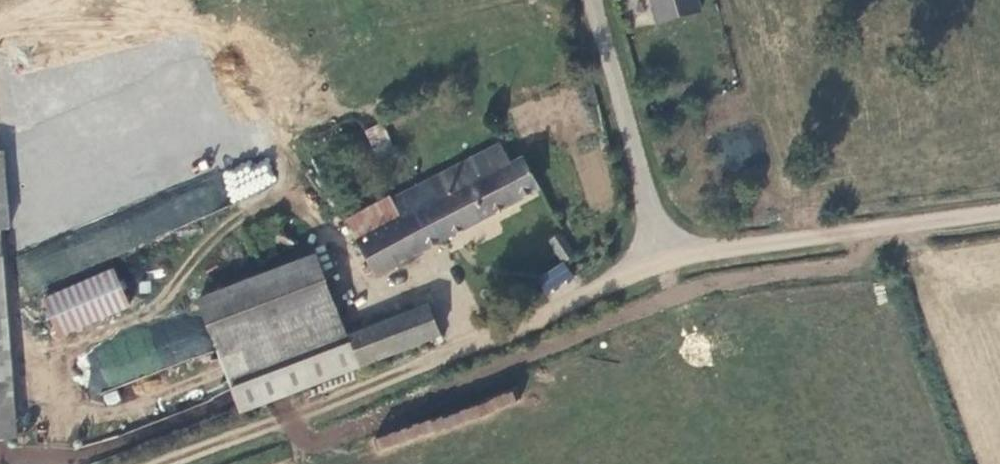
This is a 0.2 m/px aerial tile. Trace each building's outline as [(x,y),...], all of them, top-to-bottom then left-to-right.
[(656,17),(695,6),(694,0),(651,0),(656,17)] [(375,154),(392,144),(380,122),(363,132),(375,154)] [(375,270),(536,185),(522,155),(507,162),(495,142),(446,166),(425,177),(437,199),(357,237),(375,270)] [(68,271),(281,189),(268,157),(55,239),(68,271)] [(346,215),(357,237),(437,199),(425,177),(393,194),(392,191),(346,215)] [(563,258),(574,249),(544,205),(532,214),(563,258)] [(233,388),(345,343),(341,334),(309,255),(198,299),(233,388)] [(563,260),(535,278),(546,294),(573,275),(563,260)] [(129,304),(115,269),(46,296),(61,331),(129,304)] [(423,301),(341,334),(345,343),(353,363),(434,330),(423,301)] [(78,353),(94,395),(211,350),(195,309),(78,353)] [(375,450),(518,409),(512,390),(426,414),(423,404),(367,420),(375,450)]
